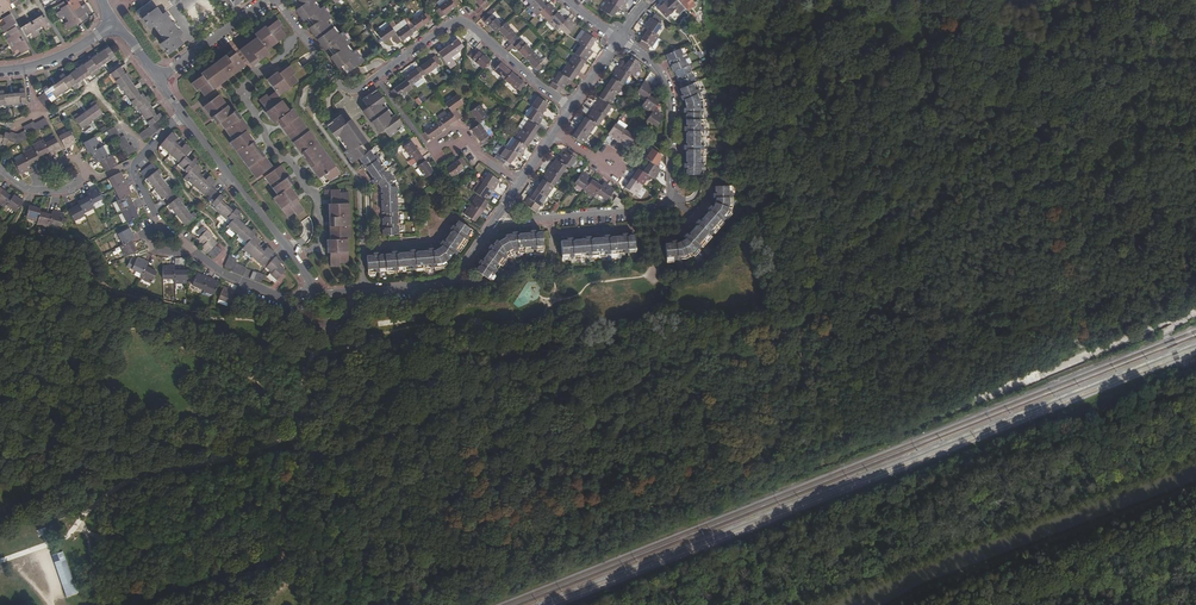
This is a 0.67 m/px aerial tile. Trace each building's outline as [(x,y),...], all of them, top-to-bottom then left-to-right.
[(1,7),(0,7),(0,16),(10,10),(9,8),(11,6),(10,4),(13,3),(15,6),(21,3),(19,0),(0,0),(0,6),(1,7)] [(67,2),(65,3),(63,1),(58,5),(61,10),(56,13),(60,20),(65,16),(68,22),(63,25),(67,31),(93,15),(86,3),(81,6),(78,1),(80,0),(66,0),(67,2)] [(158,0),(152,0),(137,11),(150,29),(154,26),(164,40),(160,43),(168,55),(183,44),(178,37),(182,33),(166,11),(158,0)] [(169,0),(158,0),(166,11),(173,5),(169,0)] [(350,70),(362,61),(354,50),(350,53),(345,46),(349,43),(341,31),(337,34),(327,20),(331,17),(322,6),(318,9),(314,2),(317,0),(298,0),(302,5),(295,9),(303,21),(310,16),(315,23),(308,28),(325,50),(331,45),(336,52),(330,57),(338,68),(345,63),(350,70)] [(456,7),(451,0),(447,0),(438,7),(439,8),(436,10),(441,18),(456,7)] [(489,2),(487,0),(475,0),(483,9),(489,2)] [(547,5),(543,1),(542,2),(540,0),(535,0),(531,4),(528,6),(537,15),(539,12),(547,5)] [(611,2),(608,0),(607,0),(601,9),(612,17),(615,12),(616,13),(619,8),(611,2)] [(622,10),(626,5),(625,4),(628,0),(612,0),(611,2),(619,8),(622,10)] [(680,4),(676,0),(667,0),(658,8),(666,17),(680,4)] [(548,21),(557,12),(553,8),(554,7),(550,2),(547,5),(539,12),(548,21)] [(411,23),(417,30),(433,19),(428,12),(424,14),(423,13),(410,22),(411,23)] [(491,15),(488,12),(482,18),(495,32),(498,30),(503,25),(492,13),(491,15)] [(559,27),(566,20),(562,15),(561,16),(557,12),(548,21),(556,29),(559,27)] [(19,49),(22,54),(30,49),(24,40),(21,42),(18,37),(21,36),(14,25),(17,23),(11,14),(3,19),(6,24),(1,27),(5,33),(8,31),(11,37),(6,39),(14,52),(19,49)] [(647,22),(643,27),(655,35),(662,25),(659,23),(662,19),(655,14),(652,18),(651,17),(647,22)] [(43,18),(41,16),(32,21),(34,24),(32,25),(30,23),(21,28),(26,36),(31,33),(34,38),(41,34),(38,29),(42,26),(45,31),(52,27),(45,17),(43,18)] [(567,35),(576,26),(572,22),(573,21),(569,17),(566,20),(559,27),(567,35)] [(267,50),(286,36),(280,28),(283,26),(278,19),(266,27),(265,25),(254,33),(256,36),(238,50),(251,66),(269,53),(267,50)] [(505,22),(503,25),(498,30),(511,44),(517,38),(515,35),(516,33),(505,22)] [(395,33),(401,41),(417,30),(411,23),(408,25),(407,24),(395,33)] [(397,44),(401,41),(395,33),(390,25),(378,33),(384,42),(391,36),(397,44)] [(643,36),(638,43),(648,50),(650,46),(652,47),(658,37),(655,35),(643,27),(641,30),(644,32),(642,35),(643,36)] [(582,44),(590,50),(593,45),(592,45),(596,39),(585,32),(578,42),(582,44)] [(517,38),(511,44),(525,58),(533,50),(522,39),(521,41),(517,38)] [(462,47),(457,40),(442,51),(448,60),(459,51),(458,50),(462,47)] [(590,57),(593,52),(590,50),(582,44),(575,54),(585,61),(589,56),(590,57)] [(43,89),(45,92),(38,97),(45,107),(52,102),(51,101),(72,86),(74,89),(79,86),(77,83),(90,74),(92,77),(100,71),(98,68),(111,59),(113,62),(117,59),(109,47),(66,77),(64,74),(60,77),(62,80),(48,89),(46,86),(43,89)] [(483,69),(490,61),(475,48),(474,50),(470,55),(473,58),(472,59),(483,69)] [(681,48),(666,54),(668,60),(670,59),(670,61),(673,60),(674,63),(672,64),(673,66),(671,67),(673,72),(674,71),(676,76),(678,75),(681,82),(679,82),(682,88),(679,89),(681,94),(683,93),(683,95),(680,96),(682,100),(685,99),(687,103),(687,108),(684,108),(684,112),(687,112),(687,126),(684,126),(684,131),(687,131),(687,144),(684,144),(684,149),(687,149),(687,163),(684,163),(684,167),(687,167),(687,175),(703,175),(703,100),(696,82),(693,75),(692,75),(691,72),(692,71),(689,65),(688,66),(685,59),(684,59),(682,56),(684,55),(681,48)] [(199,89),(204,96),(245,65),(233,49),(200,73),(202,75),(191,83),(196,91),(199,89)] [(533,50),(525,58),(535,69),(543,61),(533,50)] [(303,68),(313,59),(307,53),(297,61),(303,68)] [(581,67),(585,61),(575,54),(568,64),(580,72),(583,68),(581,67)] [(436,55),(419,67),(425,74),(426,75),(438,66),(437,65),(441,62),(436,55)] [(629,75),(632,77),(639,67),(638,66),(640,62),(631,56),(625,65),(620,61),(617,67),(629,75)] [(504,80),(511,72),(497,60),(492,66),(495,69),(494,70),(504,80)] [(576,77),(580,72),(568,64),(561,74),(571,80),(572,81),(575,76),(576,77)] [(295,72),(290,65),(279,73),(277,71),(266,79),(275,91),(268,96),(266,94),(259,99),(267,111),(265,112),(273,123),(276,120),(318,178),(335,166),(293,108),(289,110),(279,96),(298,81),(293,74),(295,72)] [(135,104),(150,126),(156,122),(162,117),(159,113),(156,115),(146,102),(149,100),(146,96),(145,97),(142,93),(139,95),(129,80),(131,78),(126,71),(123,73),(119,67),(111,73),(134,105),(135,104)] [(419,67),(404,77),(406,80),(411,86),(423,78),(422,76),(425,74),(419,67)] [(622,85),(629,75),(617,67),(614,71),(615,72),(612,77),(622,85)] [(526,85),(511,72),(504,80),(516,90),(517,89),(521,92),(526,85)] [(549,86),(558,92),(561,87),(563,89),(566,84),(567,85),(571,80),(561,74),(559,72),(549,86)] [(615,94),(622,85),(612,77),(608,82),(607,81),(604,86),(615,94)] [(406,80),(390,92),(395,99),(399,96),(400,97),(412,88),(411,86),(406,80)] [(647,98),(650,94),(655,87),(650,83),(649,85),(644,81),(642,84),(637,91),(647,98)] [(598,97),(601,99),(609,104),(615,94),(604,86),(600,91),(601,92),(598,97)] [(26,103),(25,89),(20,89),(20,93),(4,95),(3,91),(0,91),(0,106),(26,103)] [(383,129),(388,136),(403,126),(394,114),(390,117),(381,104),(385,101),(376,89),(362,99),(367,107),(362,110),(378,132),(383,129)] [(231,111),(220,94),(203,107),(216,124),(219,122),(232,140),(229,142),(255,178),(272,165),(246,130),(249,128),(235,108),(231,111)] [(450,111),(456,119),(461,116),(455,108),(463,103),(457,94),(444,103),(450,111)] [(654,108),(659,102),(654,99),(655,97),(650,94),(647,98),(642,106),(651,112),(654,108)] [(418,97),(414,99),(419,105),(422,103),(418,97)] [(533,108),(543,115),(546,110),(545,109),(548,104),(538,97),(532,107),(533,108)] [(593,108),(605,116),(611,106),(609,104),(601,99),(598,103),(596,102),(593,108)] [(73,116),(82,128),(103,113),(95,101),(91,104),(93,107),(79,117),(77,114),(73,116)] [(469,125),(471,129),(480,123),(488,117),(479,105),(471,111),(476,119),(469,125)] [(541,120),(544,116),(543,115),(533,108),(526,118),(529,120),(538,126),(542,121),(541,120)] [(598,126),(605,116),(593,108),(589,112),(591,113),(587,118),(595,124),(598,126)] [(651,112),(646,120),(656,126),(663,116),(658,112),(659,111),(654,108),(651,112)] [(439,119),(435,122),(441,130),(456,119),(450,111),(447,113),(444,110),(437,115),(439,119)] [(345,150),(353,162),(359,157),(365,153),(360,146),(366,141),(350,119),(346,122),(340,114),(326,125),(335,137),(338,135),(347,149),(345,150)] [(51,120),(55,126),(61,122),(58,116),(51,120)] [(595,124),(587,118),(585,117),(581,122),(580,121),(577,126),(589,134),(595,124)] [(49,126),(45,118),(35,123),(34,121),(23,127),(25,131),(18,134),(10,132),(10,134),(5,132),(4,136),(0,135),(0,146),(1,146),(2,143),(7,145),(8,141),(16,143),(17,144),(18,144),(29,138),(27,135),(37,129),(38,131),(49,126)] [(536,132),(540,127),(538,126),(529,120),(522,130),(534,138),(537,133),(536,132)] [(156,122),(150,126),(139,134),(143,140),(157,131),(157,130),(160,127),(156,122)] [(425,131),(421,134),(426,141),(441,130),(435,122),(424,130),(425,131)] [(86,135),(96,129),(93,123),(82,129),(86,135)] [(480,123),(471,129),(483,145),(490,140),(487,136),(489,135),(480,123)] [(612,138),(617,142),(625,130),(615,123),(608,133),(613,136),(612,138)] [(571,136),(582,143),(589,134),(577,126),(574,131),(575,131),(571,136)] [(124,149),(128,156),(136,151),(132,144),(130,145),(124,135),(121,137),(115,127),(107,131),(112,142),(116,139),(122,150),(124,149)] [(70,130),(59,136),(66,148),(71,146),(70,144),(76,142),(70,130)] [(531,143),(534,138),(522,130),(516,139),(526,147),(529,142),(531,143)] [(625,130),(617,142),(622,145),(623,143),(627,147),(635,136),(625,130)] [(178,138),(172,132),(160,145),(180,162),(178,164),(188,173),(185,177),(205,194),(206,193),(215,201),(213,203),(216,206),(214,208),(227,219),(228,217),(232,221),(228,225),(248,242),(243,248),(262,265),(263,264),(273,272),(271,274),(277,280),(280,282),(286,276),(283,273),(285,270),(279,265),(281,263),(275,257),(272,260),(269,257),(274,253),(268,247),(264,251),(257,245),(261,241),(254,235),(257,232),(253,229),(251,231),(239,221),(241,218),(238,215),(240,212),(236,208),(234,211),(222,200),(224,197),(211,186),(216,182),(209,175),(205,180),(199,174),(202,170),(196,164),(198,162),(194,158),(191,161),(186,156),(192,149),(185,144),(182,148),(175,142),(178,138)] [(96,137),(84,143),(87,148),(85,149),(88,154),(92,152),(101,147),(96,137)] [(56,152),(61,149),(55,138),(44,143),(49,152),(51,156),(56,153),(56,152)] [(518,155),(521,157),(524,152),(523,151),(526,147),(516,139),(509,149),(518,155)] [(34,148),(38,156),(43,154),(44,155),(49,152),(44,143),(43,140),(32,145),(34,148)] [(416,162),(423,157),(411,141),(403,147),(411,159),(413,158),(416,162)] [(96,163),(99,161),(109,157),(103,146),(101,147),(92,152),(94,157),(93,158),(96,163)] [(509,149),(506,147),(499,157),(502,159),(500,162),(507,167),(513,159),(514,160),(518,155),(509,149)] [(34,161),(39,159),(38,156),(34,148),(23,153),(25,157),(29,166),(35,163),(34,161)] [(365,153),(359,157),(363,163),(361,165),(363,168),(365,166),(374,178),(372,180),(374,183),(376,181),(381,187),(381,194),(382,194),(383,198),(381,198),(381,210),(383,210),(383,212),(382,212),(382,216),(383,216),(383,218),(382,218),(382,227),(384,227),(384,229),(382,229),(382,235),(399,234),(398,227),(397,227),(396,223),(398,223),(398,215),(396,215),(396,212),(398,212),(397,197),(395,197),(395,193),(397,193),(397,186),(390,186),(389,182),(394,178),(389,172),(388,173),(386,169),(387,169),(372,148),(365,153)] [(652,148),(645,158),(650,162),(656,166),(660,161),(658,160),(662,155),(652,148)] [(569,168),(578,155),(568,149),(566,151),(565,151),(562,155),(561,154),(557,160),(567,166),(569,168)] [(352,162),(353,162),(345,150),(344,151),(352,162)] [(106,171),(118,165),(112,155),(109,157),(99,161),(102,167),(103,166),(106,171)] [(20,174),(25,171),(26,172),(31,169),(29,166),(25,157),(14,162),(20,174)] [(433,172),(423,157),(416,162),(418,165),(417,166),(425,178),(433,172)] [(467,164),(461,157),(445,168),(451,177),(464,168),(463,167),(467,164)] [(560,176),(567,166),(557,160),(556,159),(553,163),(552,163),(548,168),(560,176)] [(657,174),(660,169),(656,166),(650,162),(643,172),(648,175),(654,179),(658,174),(657,174)] [(161,173),(153,163),(141,173),(145,179),(147,178),(163,198),(165,197),(170,203),(169,205),(185,225),(196,216),(193,212),(190,215),(180,202),(182,200),(180,196),(177,198),(172,192),(175,190),(172,186),(169,188),(159,175),(161,173)] [(294,183),(281,165),(264,177),(277,195),(273,198),(287,217),(294,212),(296,215),(303,209),(295,198),(297,196),(289,186),(294,183)] [(546,174),(542,179),(553,186),(560,176),(548,168),(545,173),(546,174)] [(633,172),(630,177),(642,185),(648,175),(643,172),(638,168),(634,173),(633,172)] [(584,190),(592,179),(587,176),(587,175),(583,171),(580,176),(575,183),(584,190)] [(121,172),(109,178),(115,188),(127,182),(124,177),(123,177),(121,172)] [(489,173),(482,183),(493,191),(497,186),(496,185),(499,180),(489,173)] [(642,185),(630,177),(627,182),(628,183),(624,187),(635,195),(642,185)] [(538,183),(534,188),(546,196),(553,186),(542,179),(539,183),(538,183)] [(584,190),(594,197),(596,193),(602,185),(597,181),(597,182),(592,179),(584,190)] [(115,188),(120,199),(128,195),(131,193),(129,188),(130,187),(127,182),(115,188)] [(609,185),(605,182),(602,185),(596,193),(606,200),(613,189),(608,186),(609,185)] [(475,193),(477,194),(485,200),(489,195),(490,196),(493,191),(482,183),(475,193)] [(665,245),(666,260),(685,259),(694,255),(695,256),(732,214),(730,212),(732,204),(732,185),(716,186),(716,192),(713,192),(713,197),(716,197),(716,200),(715,205),(713,207),(711,205),(708,208),(710,210),(701,221),(699,219),(696,222),(698,224),(689,235),(687,233),(683,236),(686,239),(678,243),(677,243),(676,240),(672,240),(672,244),(665,244),(665,245)] [(85,191),(87,195),(92,204),(103,198),(101,195),(97,187),(91,190),(91,189),(85,191)] [(4,207),(7,204),(12,197),(8,193),(8,192),(3,188),(0,193),(0,204),(4,207)] [(533,193),(525,204),(536,212),(546,196),(534,188),(531,192),(533,193)] [(339,189),(331,189),(331,196),(331,203),(328,203),(329,239),(326,239),(327,252),(330,252),(330,267),(339,266),(339,263),(348,262),(347,238),(350,238),(348,191),(339,192),(339,189)] [(7,204),(16,211),(24,200),(20,197),(19,198),(14,194),(12,197),(7,204)] [(477,194),(471,204),(482,212),(486,207),(485,206),(488,201),(485,200),(477,194)] [(77,201),(79,204),(83,213),(94,208),(92,204),(87,195),(82,197),(82,199),(77,201)] [(120,199),(116,201),(122,212),(135,205),(132,199),(131,200),(128,195),(120,199)] [(35,206),(30,204),(26,218),(37,221),(40,211),(41,209),(35,207),(35,206)] [(73,205),(67,208),(74,221),(85,215),(83,213),(79,204),(74,207),(73,205)] [(482,212),(471,204),(464,214),(475,221),(478,216),(479,217),(482,212)] [(135,205),(122,212),(127,222),(133,219),(139,216),(136,211),(138,210),(135,205)] [(58,211),(53,209),(52,213),(49,223),(61,226),(64,214),(58,212),(58,211)] [(46,213),(40,211),(37,221),(36,224),(48,227),(49,223),(52,213),(46,211),(46,213)] [(373,255),(366,256),(367,272),(404,269),(442,266),(450,261),(472,229),(458,221),(455,226),(452,225),(450,228),(452,230),(445,241),(442,240),(440,243),(442,245),(441,246),(434,250),(432,250),(432,247),(428,248),(428,251),(414,252),(414,249),(410,249),(410,252),(396,253),(396,250),(391,251),(392,254),(378,255),(378,252),(373,252),(373,255)] [(195,232),(200,237),(207,230),(202,225),(195,232)] [(133,239),(136,238),(133,232),(132,233),(129,228),(118,234),(123,244),(133,239)] [(207,230),(200,237),(198,238),(204,244),(202,247),(214,259),(223,250),(216,244),(217,243),(211,237),(213,235),(207,229),(207,230)] [(477,271),(490,280),(509,252),(544,249),(542,232),(535,233),(535,230),(531,230),(531,233),(517,234),(517,231),(513,232),(513,235),(506,235),(506,237),(499,241),(497,240),(494,246),(491,244),(489,248),(491,249),(483,261),(481,259),(478,263),(481,265),(477,271)] [(563,258),(636,252),(634,235),(628,236),(627,233),(623,233),(623,236),(609,237),(609,234),(604,235),(605,238),(591,239),(591,236),(586,236),(586,239),(573,241),(572,237),(568,238),(568,241),(561,242),(563,258)] [(123,244),(120,246),(125,257),(137,251),(134,245),(135,245),(133,239),(123,244)] [(237,259),(229,256),(224,267),(243,275),(247,267),(236,262),(237,259)] [(147,265),(149,261),(143,258),(143,259),(138,257),(136,261),(131,258),(128,266),(142,273),(147,265)] [(168,267),(162,267),(163,278),(175,278),(175,269),(175,264),(168,265),(168,267)] [(152,267),(147,265),(142,273),(140,278),(151,283),(157,272),(151,269),(152,267)] [(187,283),(186,270),(180,270),(180,269),(175,269),(175,278),(175,283),(187,283)] [(248,278),(262,283),(265,274),(252,269),(248,278)] [(203,289),(208,276),(203,274),(202,275),(197,273),(192,285),(203,289)] [(275,283),(277,280),(271,274),(268,277),(275,283)] [(214,278),(208,276),(203,289),(214,294),(219,282),(213,280),(214,278)] [(230,303),(235,290),(230,288),(229,289),(224,287),(219,299),(230,303)] [(28,403),(25,403),(23,404),(21,406),(20,409),(21,411),(24,413),(26,414),(29,413),(31,410),(31,408),(30,405),(28,403)] [(78,591),(64,551),(52,555),(66,596),(78,591)]
